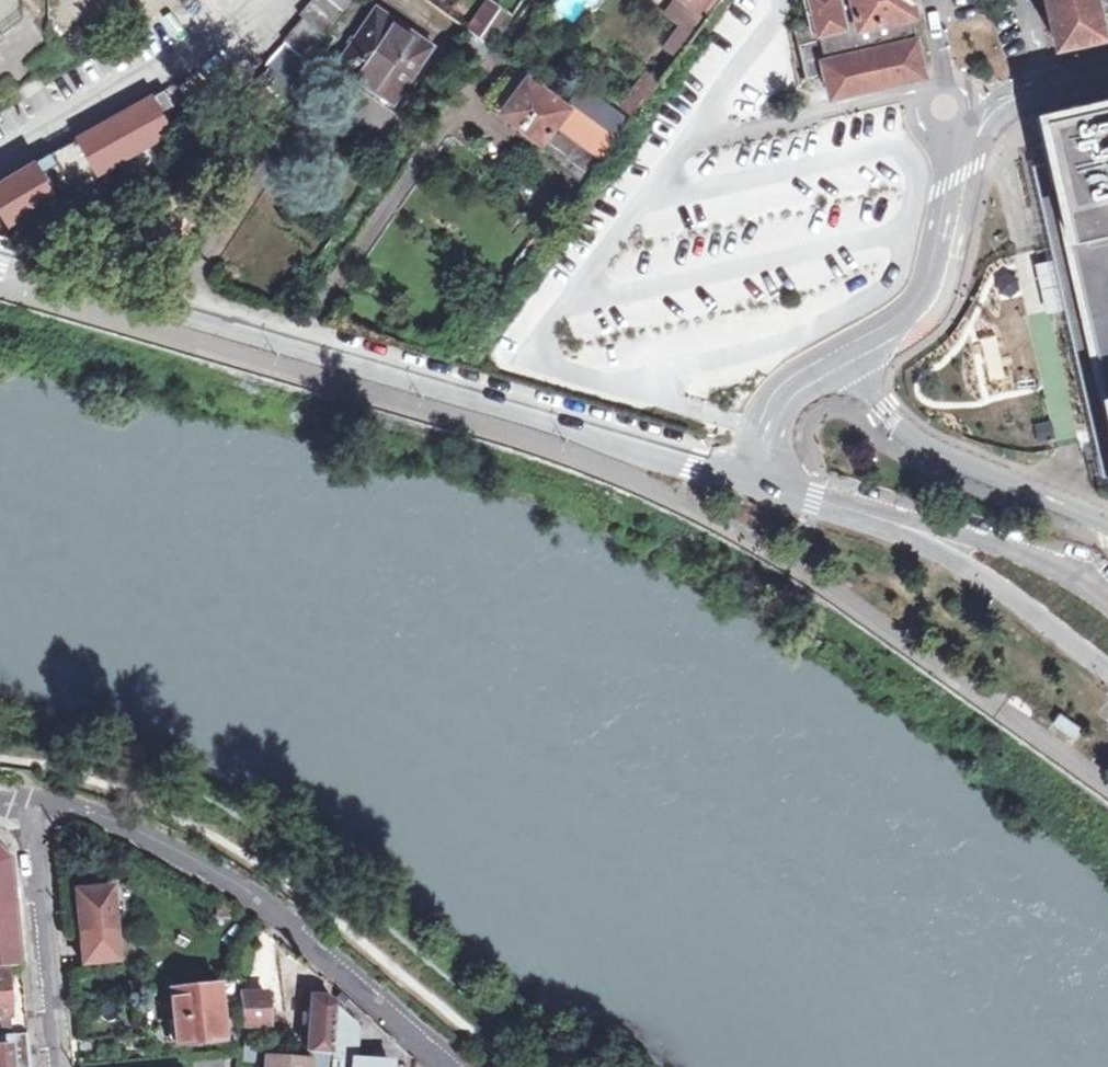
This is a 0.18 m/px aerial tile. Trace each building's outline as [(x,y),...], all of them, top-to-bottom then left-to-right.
[(347,0),(312,0),(299,15),(302,17),(282,40),(284,42),(264,65),(268,68),(258,80),(260,81),(239,105),(265,127),(289,90),(343,7),(347,0)] [(470,30),(473,32),(491,45),(513,13),(511,12),(494,0),(491,0),(470,30)] [(702,5),(704,2),(714,9),(721,0),(693,0),(702,5)] [(827,97),(920,76),(912,40),(906,40),(902,20),(915,17),(911,0),(801,0),(806,21),(787,25),(800,83),(819,79),(823,98),(827,97)] [(1055,47),(1104,35),(1096,0),(1044,0),(1055,47)] [(702,5),(697,12),(707,19),(714,9),(704,2),(702,5)] [(400,94),(434,44),(378,5),(338,61),(376,87),(380,81),(400,94)] [(707,19),(697,12),(669,49),(678,57),(689,42),(707,19)] [(452,44),(460,50),(473,32),(470,30),(465,26),(452,44)] [(473,32),(460,50),(477,63),(491,45),(473,32)] [(646,72),(621,105),(634,115),(647,97),(659,82),(646,72)] [(574,194),(614,141),(571,106),(568,110),(535,84),(538,80),(531,74),(503,111),(542,141),(529,158),(574,194)] [(566,102),(571,106),(614,141),(634,115),(621,105),(620,107),(612,119),(593,105),(597,101),(577,86),(566,102)] [(172,107),(174,106),(164,89),(153,96),(0,185),(0,206),(10,223),(170,128),(179,122),(172,107)] [(1026,110),(1057,244),(1092,395),(1107,465),(1107,92),(1026,110)] [(1058,710),(1052,721),(1075,738),(1081,727),(1058,710)] [(16,966),(12,917),(6,859),(0,853),(0,967),(5,967),(16,966)] [(118,961),(111,887),(76,891),(81,945),(83,964),(118,961)] [(221,914),(231,918),(231,907),(220,901),(221,914)] [(5,967),(0,967),(0,1018),(10,1018),(8,993),(5,967)] [(238,980),(170,988),(175,1032),(176,1042),(224,1037),(221,1005),(240,1003),(239,994),(238,980)] [(256,994),(239,994),(240,1003),(243,1030),(262,1028),(263,1037),(270,1036),(266,993),(256,994)] [(313,995),(308,1053),(333,1054),(336,1004),(326,1000),(313,995)] [(336,1004),(333,1054),(332,1066),(391,1066),(391,1063),(373,1063),(356,1062),(358,1025),(336,1004)] [(10,1018),(0,1018),(0,1037),(11,1036),(10,1018)] [(243,1030),(246,1050),(264,1051),(274,1052),(270,1036),(263,1037),(262,1028),(243,1030)] [(30,1057),(27,1034),(11,1036),(0,1037),(0,1066),(31,1066),(30,1057)] [(264,1051),(246,1050),(245,1058),(263,1059),(264,1051)] [(266,1058),(266,1066),(309,1066),(309,1061),(266,1058)]
